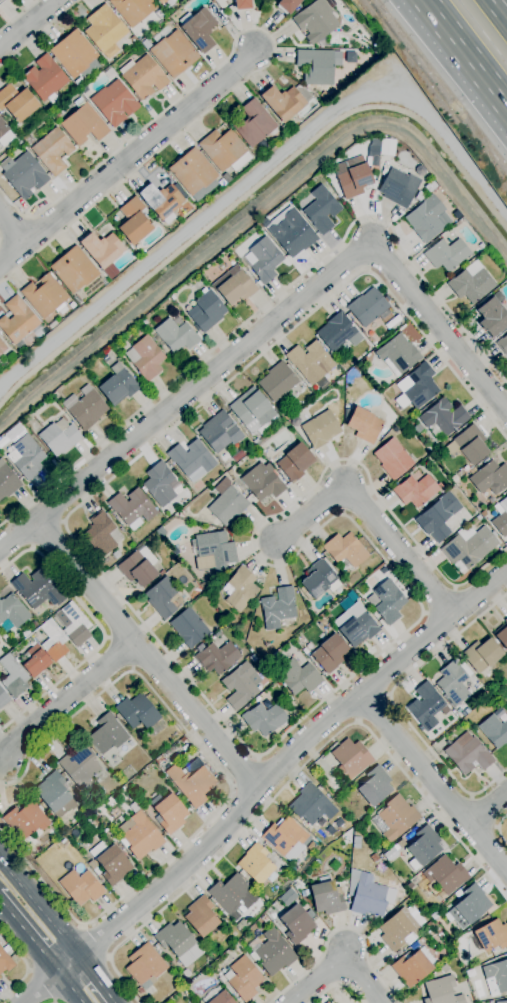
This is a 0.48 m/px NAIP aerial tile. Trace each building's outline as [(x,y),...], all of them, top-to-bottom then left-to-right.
[(108,1),(109,0),(151,0),(157,7),(131,29),(108,1)] [(162,6),(157,0),(175,0),(176,1),(166,9),(163,5),(162,6)] [(236,10),(235,0),(250,0),(251,9),(236,10)] [(277,4),(281,0),(302,0),(288,15),(288,14),(286,16),(276,7),(278,5),(277,4)] [(291,19),(317,0),(323,0),(332,12),(331,14),(340,26),(312,46),(305,37),(309,34),(305,29),(301,32),(291,19)] [(103,55),(84,32),(91,26),(86,20),(105,4),(129,33),(103,55)] [(202,55),(179,28),(182,25),(178,21),(188,13),(192,17),(204,7),(217,24),(209,31),(210,33),(207,36),(214,45),(202,55)] [(173,80),(149,50),(157,44),(152,38),(165,26),(171,34),(176,30),(199,58),(173,80)] [(73,80),(60,64),(59,65),(53,58),(54,57),(49,51),(76,29),(98,56),(94,59),(100,66),(85,79),(80,73),(73,80)] [(333,86),(303,85),(304,74),(308,74),(308,67),(296,67),(296,50),(341,51),(341,66),(333,66),(333,86)] [(52,104),(47,99),(43,103),(27,84),(25,85),(21,80),(23,79),(21,77),(33,67),(37,72),(40,69),(35,63),(46,53),(69,81),(55,93),(59,98),(52,104)] [(142,102),(141,100),(139,102),(132,94),(134,93),(120,76),(122,75),(119,71),(131,61),(134,65),(147,54),(170,82),(158,92),(153,85),(150,87),(154,92),(142,102)] [(78,87),(74,82),(80,77),(84,82),(78,87)] [(113,129),(90,99),(104,87),(105,88),(117,79),(140,107),(127,117),(124,112),(123,113),(127,118),(113,129)] [(5,108),(0,112),(0,92),(9,84),(18,95),(25,88),(40,106),(18,124),(5,108)] [(283,124),(260,96),(272,86),(279,95),(283,92),(285,93),(292,87),(306,104),(300,109),(301,109),(283,124)] [(78,147),(60,124),(78,109),(73,104),(80,98),(85,103),(86,102),(110,131),(97,142),(90,132),(85,137),(87,139),(78,147)] [(251,149),(243,139),(242,141),(233,129),(234,128),(232,127),(241,119),(244,122),(248,118),(241,109),(254,98),(278,127),(251,149)] [(3,148),(0,144),(0,118),(16,138),(3,148)] [(287,135),(281,128),(285,124),(292,132),(287,135)] [(54,178),(46,168),(30,149),(56,127),(75,150),(67,157),(62,152),(57,156),(66,167),(54,178)] [(221,173),(197,144),(215,130),(221,137),(230,130),(248,151),(247,152),(252,158),(235,172),(230,166),(221,173)] [(196,203),(191,196),(191,197),(168,169),(194,147),(218,176),(214,180),(218,185),(196,203)] [(4,172),(0,166),(0,164),(8,157),(13,163),(27,151),(50,180),(37,190),(34,186),(29,190),(33,194),(24,201),(2,174),(4,172)] [(345,201),(332,166),(362,155),(365,163),(373,184),(362,188),(364,193),(345,201)] [(405,210),(382,197),(383,195),(377,192),(391,167),(407,177),(409,174),(421,181),(405,210)] [(227,184),(221,177),(226,173),(232,180),(227,184)] [(222,188),(218,183),(222,179),(226,184),(222,188)] [(167,225),(163,220),(161,221),(138,193),(150,183),(157,192),(162,189),(163,191),(171,184),(172,186),(177,183),(181,189),(177,192),(185,201),(179,206),(179,207),(171,213),(175,218),(167,225)] [(321,236),(301,212),(315,200),(310,194),(321,184),(337,203),(342,209),(332,217),(329,214),(326,217),(333,226),(321,236)] [(424,245),(412,230),(413,229),(404,218),(423,203),(422,202),(433,194),(445,210),(443,212),(451,223),(424,245)] [(132,246),(117,229),(127,220),(119,210),(135,196),(150,214),(145,219),(153,229),(132,246)] [(291,259),(266,229),(271,225),(276,226),(283,220),(284,215),(292,208),(318,239),(304,251),(302,250),(291,259)] [(102,270),(79,243),(91,233),(98,242),(102,238),(103,240),(111,233),(126,250),(119,255),(119,256),(102,270)] [(264,286),(249,268),(257,261),(248,250),(265,236),(284,260),(274,268),(275,269),(272,271),(276,276),(264,286)] [(447,273),(441,265),(435,270),(423,254),(441,239),(448,247),(459,238),(471,254),(447,273)] [(72,295),(49,267),(76,245),(100,274),(84,287),(83,286),(72,295)] [(229,306),(220,296),(219,297),(210,287),(237,264),(258,290),(249,298),(248,297),(242,302),(239,298),(229,306)] [(472,305),(464,295),(459,300),(446,284),(465,269),(471,277),(482,269),(496,286),(472,305)] [(42,320),(19,292),(31,282),(37,290),(42,285),(38,280),(48,273),(50,272),(53,276),(51,277),(69,298),(63,303),(65,306),(57,313),(55,310),(42,320)] [(363,329),(346,307),(358,298),(361,295),(362,296),(373,287),(383,299),(387,296),(390,300),(386,303),(390,307),(386,310),(389,313),(382,319),(379,316),(363,329)] [(203,334),(192,321),(192,320),(187,313),(196,306),(193,302),(209,289),(227,311),(222,316),(223,317),(203,334)] [(14,346),(0,329),(0,319),(4,315),(8,321),(13,316),(4,305),(16,295),(40,324),(21,340),(24,344),(18,349),(15,345),(14,346)] [(493,297),(506,314),(506,327),(492,339),(486,331),(485,332),(478,324),(483,319),(476,310),(493,297)] [(330,354),(318,340),(320,339),(315,334),(326,325),(325,323),(340,311),(363,339),(354,347),(348,340),(332,353),(330,354)] [(50,330),(48,327),(49,325),(46,322),(50,318),(53,322),(54,321),(57,324),(50,330)] [(173,354),(153,331),(168,318),(177,329),(185,323),(195,335),(196,334),(201,340),(188,351),(184,346),(181,349),(180,348),(173,354)] [(396,377),(383,362),(387,359),(386,358),(381,362),(374,353),(399,333),(408,344),(409,342),(422,358),(400,375),(399,374),(396,377)] [(495,344),(506,334),(506,354),(505,356),(495,344)] [(147,383),(124,355),(132,348),(131,347),(146,335),(166,358),(158,365),(162,370),(147,383)] [(311,387),(294,366),(293,367),(284,356),(297,345),(305,355),(308,353),(304,349),(315,340),(320,346),(320,347),(335,366),(311,387)] [(273,403),(257,383),(268,374),(267,372),(281,361),(299,382),(273,403)] [(416,411),(402,393),(413,384),(407,377),(419,367),(418,366),(424,361),(435,374),(430,378),(433,381),(432,382),(440,391),(416,411)] [(113,408),(111,405),(97,388),(113,375),(113,376),(115,375),(109,369),(117,362),(135,384),(136,383),(140,388),(128,398),(127,397),(113,408)] [(84,433),(61,404),(73,394),(78,401),(84,396),(79,391),(87,384),(108,409),(98,418),(99,419),(96,422),(96,423),(84,433)] [(254,433),(247,425),(245,427),(228,407),(253,387),(282,422),(278,426),(272,419),(254,433)] [(437,439),(431,432),(433,430),(430,427),(427,429),(418,418),(437,403),(437,402),(443,397),(452,408),(448,411),(450,414),(460,406),(470,419),(459,428),(459,427),(445,438),(443,435),(437,439)] [(372,446),(354,437),(357,432),(345,427),(355,406),(373,415),(372,416),(384,422),(372,446)] [(216,455),(198,433),(203,428),(202,426),(222,410),(244,437),(233,446),(230,443),(216,455)] [(314,450),(300,427),(329,410),(342,432),(330,439),(331,440),(314,450)] [(55,458),(37,436),(52,423),(54,425),(61,418),(68,427),(71,424),(82,438),(62,455),(61,453),(55,458)] [(472,467),(460,452),(452,459),(443,449),(453,441),(452,440),(473,424),(486,440),(482,443),(489,452),(472,467)] [(27,482),(6,456),(14,449),(11,446),(26,433),(46,457),(38,464),(43,469),(27,482)] [(393,482),(380,466),(382,465),(373,454),(393,437),(414,464),(393,482)] [(193,483),(187,477),(186,478),(166,454),(178,444),(186,453),(189,451),(186,448),(196,439),(202,445),(201,446),(210,457),(211,457),(217,464),(206,473),(205,473),(193,483)] [(292,485),(275,465),(285,456),(284,455),(299,442),(316,461),(302,473),(304,475),(292,485)] [(6,497),(0,502),(0,459),(22,485),(7,498),(6,497)] [(161,509),(142,486),(150,479),(145,473),(161,460),(166,466),(165,467),(175,479),(167,485),(176,496),(161,509)] [(504,463),(506,467),(506,486),(498,494),(491,486),(481,495),(468,479),(492,460),(499,468),(504,463)] [(259,502),(240,479),(255,467),(261,462),(264,466),(268,463),(278,476),(276,477),(281,483),(282,483),(287,489),(274,499),(270,495),(267,498),(266,497),(259,502)] [(416,509),(410,502),(404,506),(391,490),(398,485),(399,485),(410,476),(416,484),(427,474),(440,490),(416,509)] [(226,529),(206,509),(220,495),(214,489),(225,477),(232,484),(230,486),(249,505),(226,529)] [(132,531),(128,526),(127,527),(117,514),(116,515),(106,503),(119,493),(127,503),(130,500),(126,496),(137,488),(142,494),(151,506),(152,506),(158,513),(146,522),(141,516),(138,518),(142,523),(132,531)] [(437,544),(429,535),(428,536),(414,520),(439,500),(438,499),(448,491),(462,508),(453,516),(452,515),(443,523),(451,533),(437,544)] [(504,499),(506,497),(506,535),(503,538),(491,523),(501,514),(495,506),(504,498),(504,499)] [(101,558),(92,547),(91,548),(81,536),(90,528),(90,527),(92,525),(89,520),(101,509),(106,516),(105,516),(123,538),(116,544),(117,545),(101,558)] [(467,571),(458,560),(452,565),(440,550),(458,534),(465,542),(484,526),(499,544),(467,571)] [(215,575),(214,568),(196,571),(194,558),(198,558),(197,550),(192,551),(190,538),(194,538),(194,536),(224,531),(226,543),(234,542),(237,562),(223,565),(224,571),(215,575)] [(344,570),(338,563),(336,565),(322,547),(337,534),(341,539),(350,532),(369,556),(354,569),(350,565),(344,570)] [(141,589),(134,581),(130,584),(116,567),(136,551),(134,549),(141,543),(144,547),(145,546),(157,561),(151,566),(158,575),(141,589)] [(309,602),(303,594),(306,592),(300,584),(303,582),(302,581),(306,578),(307,579),(310,577),(306,572),(312,567),(312,566),(320,559),(321,560),(322,559),(338,579),(336,580),(341,586),(332,593),(328,589),(313,600),(313,599),(309,602)] [(239,614),(224,601),(228,597),(220,590),(236,572),(235,571),(241,565),(256,579),(251,584),(259,590),(239,614)] [(33,611),(10,583),(22,573),(30,583),(33,581),(30,577),(40,569),(63,596),(52,606),(46,599),(33,611)] [(163,621),(147,601),(149,600),(144,594),(166,576),(179,591),(176,594),(179,597),(183,601),(177,605),(174,601),(172,603),(177,609),(163,621)] [(388,627),(373,609),(381,602),(372,591),(388,578),(407,602),(400,608),(401,609),(397,612),(401,617),(388,627)] [(266,631),(262,607),(261,607),(260,599),(274,597),(275,601),(278,601),(276,589),(292,586),(295,602),(294,602),(296,618),(279,620),(280,629),(266,631)] [(6,619),(0,624),(0,601),(2,599),(3,600),(11,594),(20,605),(21,604),(31,617),(15,630),(6,619)] [(76,648),(66,636),(67,636),(63,631),(71,624),(60,610),(71,601),(91,626),(86,630),(91,636),(76,648)] [(353,649),(351,647),(337,631),(351,618),(346,612),(357,602),(380,630),(369,640),(367,638),(353,649)] [(189,650),(176,635),(177,634),(169,624),(189,607),(210,632),(189,650)] [(54,663),(45,653),(45,652),(40,646),(49,639),(39,627),(50,618),(67,639),(62,644),(68,651),(54,663)] [(504,621),(506,618),(506,652),(492,634),(506,623),(504,621)] [(327,675),(310,655),(320,647),(319,646),(335,633),(348,650),(346,652),(346,653),(343,656),(342,655),(339,657),(343,662),(336,667),(337,668),(329,674),(328,674),(327,675)] [(478,675),(461,655),(476,641),(480,646),(489,638),(504,655),(488,668),(487,667),(478,675)] [(218,676),(212,669),(208,672),(205,668),(204,669),(193,657),(199,652),(200,652),(212,643),(218,650),(229,642),(241,657),(218,676)] [(32,679),(22,666),(24,664),(20,658),(27,653),(26,652),(36,644),(52,663),(32,679)] [(16,658),(11,652),(16,648),(21,654),(16,658)] [(14,699),(0,683),(8,675),(0,666),(0,660),(8,653),(30,679),(25,682),(29,687),(14,699)] [(294,696),(275,673),(292,659),(300,669),(308,663),(324,681),(308,694),(304,688),(294,696)] [(454,707),(435,684),(443,677),(439,672),(455,659),(460,665),(459,666),(469,678),(461,684),(470,695),(454,707)] [(236,712),(225,700),(235,692),(233,689),(229,692),(220,682),(226,677),(227,678),(245,661),(255,672),(248,678),(260,692),(236,712)] [(427,733),(406,708),(416,699),(419,703),(422,700),(414,691),(427,680),(435,690),(434,691),(446,705),(433,717),(438,723),(427,733)] [(10,701),(0,709),(0,685),(7,693),(5,695),(10,701)] [(146,730),(141,723),(132,730),(114,708),(126,698),(129,702),(141,693),(161,718),(146,730)] [(264,738),(258,729),(252,733),(240,717),(248,711),(249,712),(260,704),(266,712),(277,704),(289,720),(264,738)] [(101,756),(86,738),(100,727),(96,722),(109,712),(130,737),(115,749),(113,746),(101,756)] [(501,725),(506,720),(506,743),(497,751),(477,727),(492,714),(501,725)] [(464,776),(443,751),(448,747),(445,743),(448,739),(452,743),(466,732),(472,738),(474,737),(485,751),(486,750),(495,761),(482,772),(474,762),(471,764),(474,768),(464,776)] [(348,782),(337,769),(333,773),(323,761),(331,754),(330,753),(339,745),(347,738),(353,745),(358,741),(374,761),(369,766),(369,765),(348,782)] [(83,793),(57,763),(67,754),(63,749),(68,746),(72,750),(82,742),(95,756),(92,758),(101,769),(88,780),(92,786),(83,793)] [(195,810),(190,805),(191,805),(164,772),(175,764),(185,775),(187,773),(183,769),(197,758),(203,766),(210,775),(211,775),(217,783),(203,795),(207,800),(195,810)] [(372,808),(356,790),(369,779),(365,775),(378,765),(391,781),(387,784),(393,790),(372,808)] [(58,820),(33,791),(44,781),(44,780),(54,770),(65,783),(68,781),(73,786),(66,792),(77,806),(71,811),(70,809),(58,820)] [(310,827),(301,817),(298,819),(287,808),(300,795),(298,792),(309,782),(338,811),(329,820),(323,814),(310,827)] [(169,837),(155,821),(159,817),(152,809),(154,807),(151,803),(152,802),(151,800),(157,795),(158,797),(160,795),(163,799),(170,793),(188,814),(182,820),(185,823),(169,837)] [(389,844),(381,834),(382,834),(370,819),(376,815),(376,816),(377,815),(376,813),(384,807),(385,808),(387,806),(385,804),(398,794),(409,808),(411,806),(421,817),(389,844)] [(22,841),(10,827),(9,828),(1,819),(15,807),(19,812),(32,801),(51,823),(41,832),(38,828),(22,841)] [(134,814),(128,807),(134,802),(140,809),(134,814)] [(138,861),(127,849),(130,847),(129,846),(125,849),(117,839),(122,835),(117,829),(139,810),(165,842),(154,852),(152,850),(138,861)] [(283,858),(266,842),(265,842),(260,838),(273,823),(277,827),(287,816),(294,822),(309,836),(301,845),(297,842),(283,858)] [(68,831),(65,827),(70,823),(73,827),(68,831)] [(420,868),(405,849),(417,839),(414,835),(427,824),(440,841),(437,844),(442,850),(420,868)] [(360,849),(354,849),(354,848),(353,847),(353,837),(361,838),(360,849)] [(396,851),(393,847),(396,844),(402,840),(406,845),(400,849),(399,848),(396,851)] [(111,888),(101,875),(104,872),(88,852),(102,841),(108,848),(113,844),(133,868),(122,877),(123,878),(111,888)] [(258,886),(236,865),(246,854),(245,853),(255,842),(267,854),(264,857),(275,869),(272,872),(277,876),(271,883),(266,878),(258,886)] [(388,862),(382,855),(392,847),(398,854),(388,862)] [(374,864),(369,858),(374,854),(379,860),(374,864)] [(440,889),(433,896),(426,887),(420,891),(416,886),(425,879),(421,874),(437,861),(444,855),(453,867),(458,863),(471,878),(465,883),(464,882),(446,897),(440,889)] [(97,876),(87,864),(92,860),(102,872),(97,876)] [(350,869),(372,875),(370,883),(404,893),(402,900),(399,899),(398,904),(393,903),(393,905),(386,903),(382,918),(364,913),(363,916),(349,912),(353,898),(348,896),(350,869)] [(79,907),(58,882),(72,871),(78,877),(86,870),(105,893),(93,903),(90,898),(79,907)] [(230,916),(206,892),(217,881),(222,886),(236,873),(252,889),(250,890),(258,898),(246,910),(241,905),(230,916)] [(325,916),(324,911),(316,913),(309,887),(332,881),(334,889),(340,887),(342,896),(341,896),(345,911),(325,916)] [(409,890),(406,886),(410,882),(414,886),(409,890)] [(468,926),(453,907),(465,897),(462,893),(475,882),(484,894),(483,895),(492,906),(468,926)] [(201,939),(183,918),(189,913),(186,909),(203,895),(213,907),(209,911),(219,923),(201,939)] [(294,947),(284,935),(288,931),(278,919),(296,904),(316,928),(306,936),(306,937),(294,947)] [(393,953),(380,937),(383,935),(378,928),(403,907),(404,908),(405,908),(408,911),(408,912),(419,926),(402,939),(405,943),(393,953)] [(505,924),(506,928),(506,947),(501,950),(498,946),(484,953),(472,932),(497,919),(501,926),(505,924)] [(185,968),(178,958),(177,959),(167,946),(162,950),(152,937),(169,923),(172,927),(179,922),(204,953),(185,968)] [(437,936),(431,929),(435,926),(441,933),(437,936)] [(270,978),(260,965),(262,963),(260,961),(256,964),(249,956),(253,953),(247,946),(257,939),(262,945),(267,941),(262,934),(271,927),(297,959),(286,968),(284,966),(270,978)] [(420,947),(416,942),(421,938),(425,943),(420,947)] [(145,991),(140,985),(140,986),(132,977),(131,977),(125,969),(132,964),(127,958),(147,942),(168,968),(155,979),(152,976),(148,979),(152,985),(145,991)] [(5,970),(0,974),(0,946),(16,966),(7,972),(5,970)] [(409,989),(390,967),(402,956),(403,957),(409,953),(411,955),(418,950),(423,947),(431,957),(427,961),(433,969),(409,989)] [(257,994),(246,1002),(244,1002),(226,981),(223,984),(218,979),(222,975),(223,976),(230,969),(229,967),(244,955),(265,980),(253,990),(257,994)] [(481,968),(506,959),(506,992),(499,994),(499,995),(491,998),(481,968)] [(443,974),(439,970),(445,965),(449,969),(443,974)] [(462,994),(465,1002),(424,1002),(423,1000),(428,998),(423,983),(433,980),(433,981),(452,975),(455,987),(450,988),(453,997),(462,994)] [(223,989),(234,1002),(203,1002),(201,1000),(204,999),(206,995),(207,993),(209,992),(210,991),(213,990),(216,988),(219,986),(222,990),(223,989)] [(140,995),(136,990),(140,987),(144,992),(140,995)]
